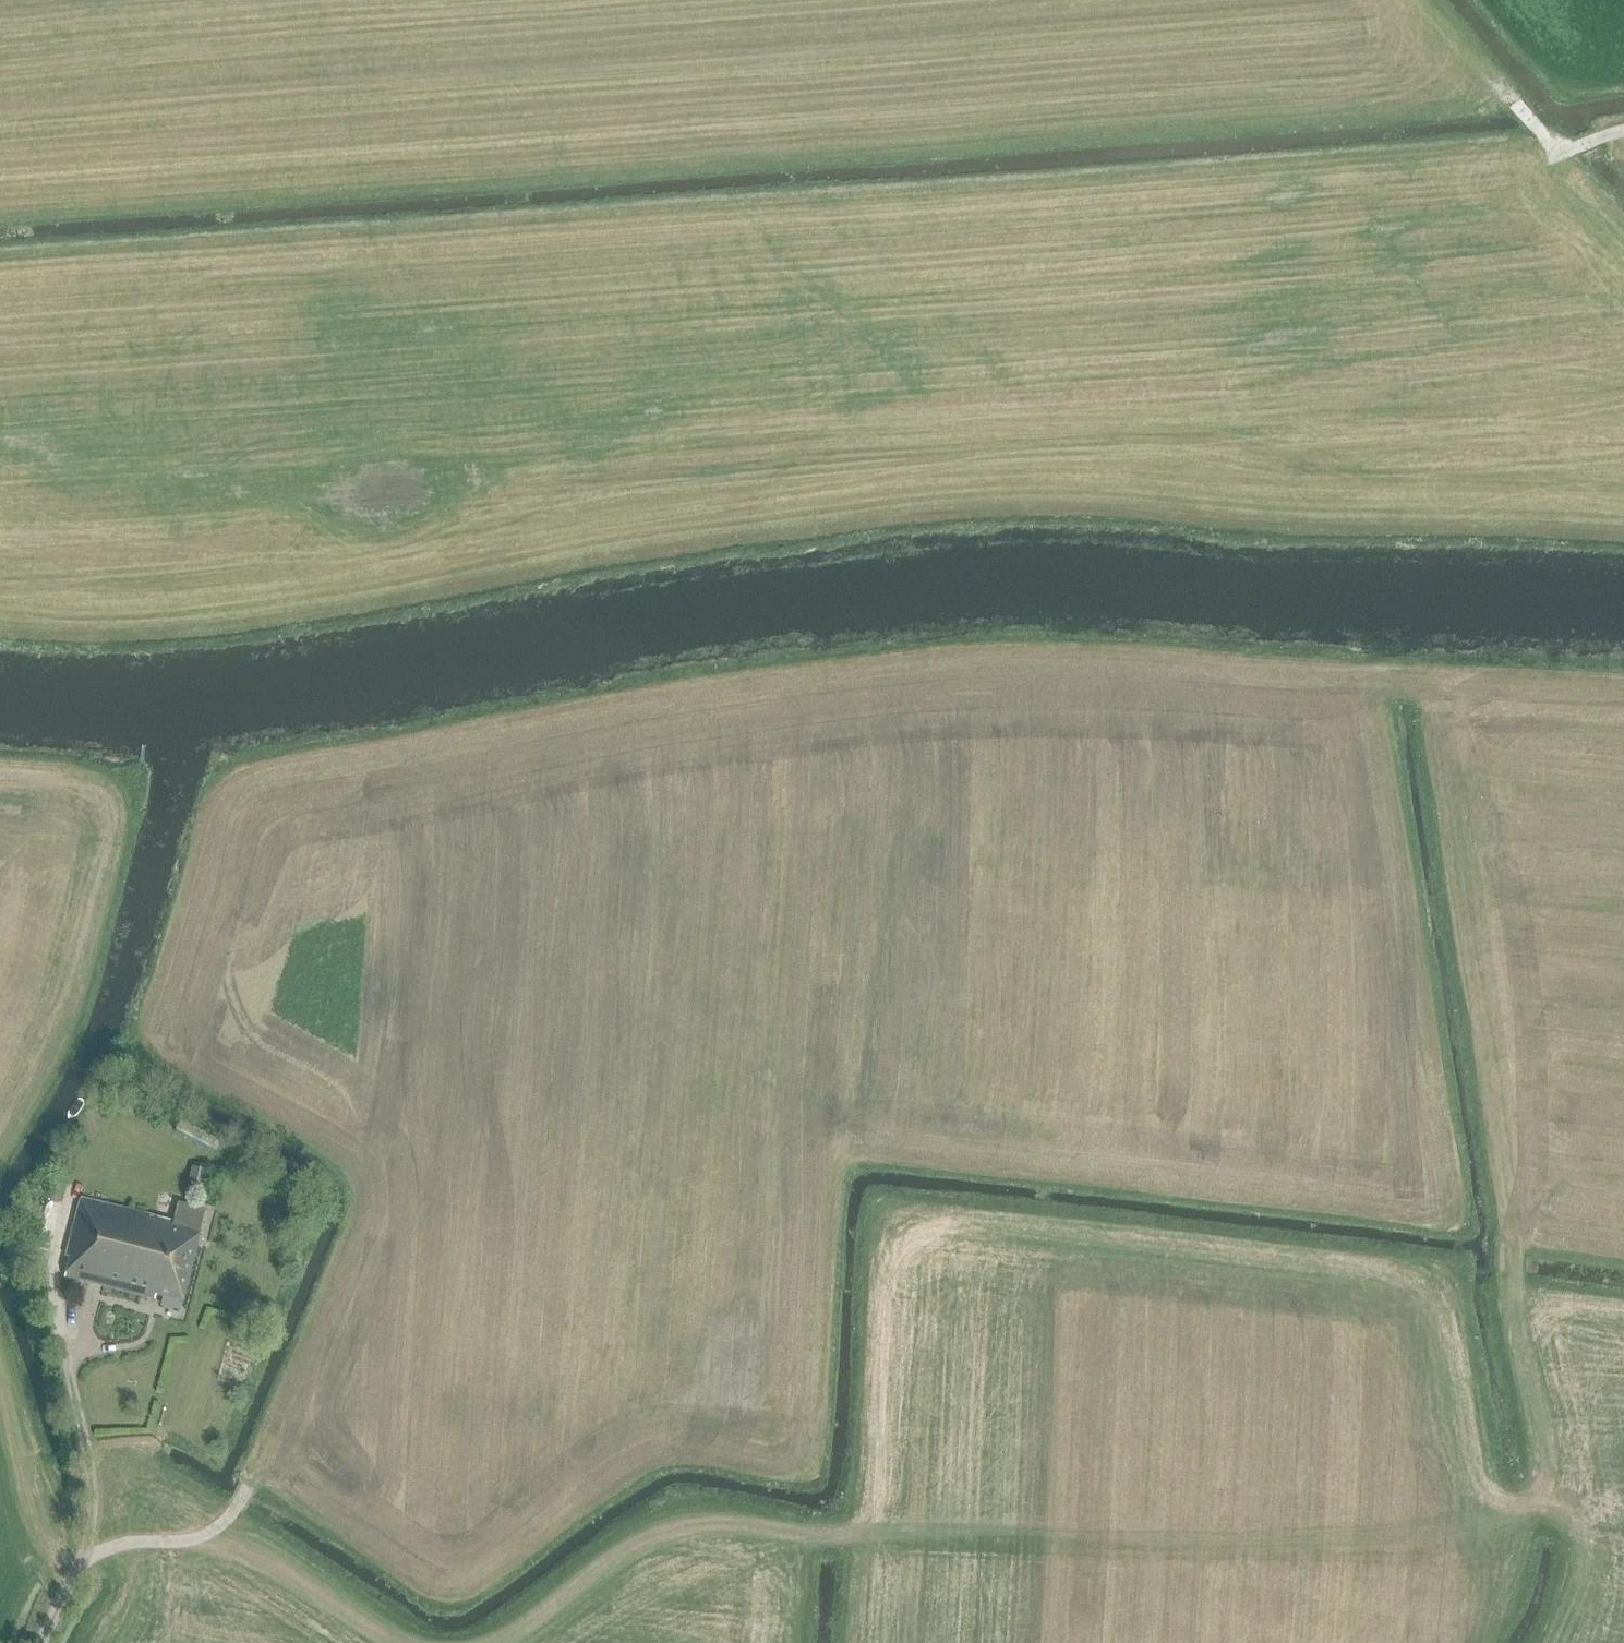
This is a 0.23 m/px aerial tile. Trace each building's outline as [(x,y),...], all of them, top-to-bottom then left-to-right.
[(205,1170),(203,1169),(191,1166),(187,1184),(201,1188),(205,1170)] [(172,1221),(80,1198),(65,1256),(68,1257),(63,1277),(154,1299),(155,1294),(181,1301),(204,1210),(176,1203),(172,1221)] [(241,1325),(233,1324),(232,1332),(239,1334),(241,1325)]
